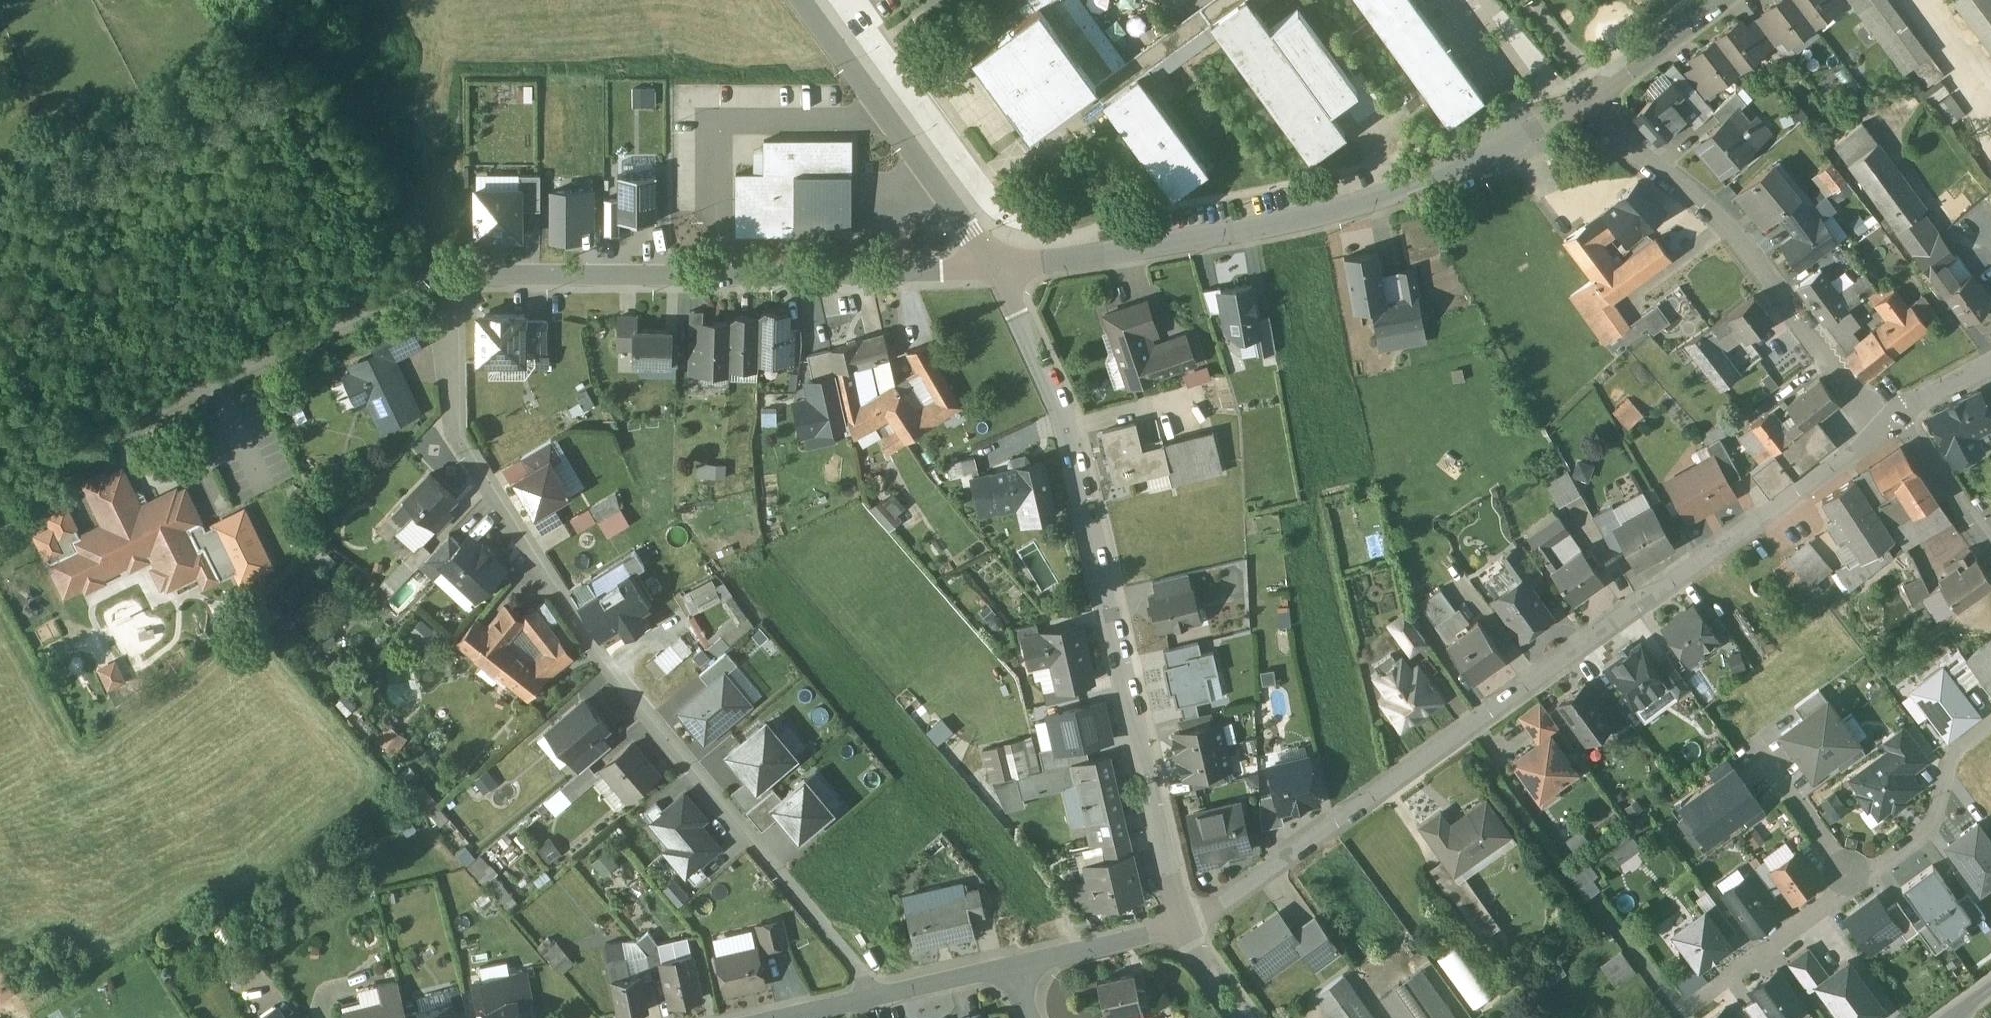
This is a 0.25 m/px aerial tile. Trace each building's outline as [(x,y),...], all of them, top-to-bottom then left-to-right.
[(1039,8),(1050,0),(1032,0),(1039,8)] [(1137,76),(1102,102),(1172,197),(1207,172),(1145,88),(1219,36),(1310,160),(1345,135),(1334,119),(1269,30),(1255,11),(1269,0),(1244,0),(1210,24),(1137,76)] [(1449,124),(1484,98),(1412,0),(1358,0),(1449,124)] [(1765,15),(1784,38),(1790,47),(1838,10),(1830,0),(1785,0),(1765,15)] [(1847,0),(1830,0),(1838,10),(1848,2),(1847,0)] [(1848,2),(1904,77),(1914,71),(1914,70),(1931,58),(1887,0),(1847,0),(1848,2)] [(1990,52),(1990,0),(1950,0),(1990,52)] [(1096,85),(1039,8),(976,56),(1033,132),(1096,85)] [(1298,9),(1269,30),(1334,119),(1363,98),(1298,9)] [(1784,38),(1767,17),(1747,33),(1763,54),(1784,38)] [(1740,25),(1692,61),(1698,69),(1715,91),(1763,54),(1747,33),(1740,25)] [(912,34),(903,41),(906,44),(915,38),(912,34)] [(1931,58),(1914,70),(1928,91),(1945,78),(1931,58)] [(1715,91),(1698,69),(1684,79),(1703,101),(1715,91)] [(1684,79),(1682,77),(1672,87),(1694,112),(1685,119),(1696,131),(1715,115),(1703,101),(1684,79)] [(1672,87),(1634,120),(1657,145),(1685,119),(1694,112),(1672,87)] [(633,88),(633,107),(654,107),(654,88),(633,88)] [(1737,94),(1715,115),(1723,126),(1731,119),(1732,120),(1740,112),(1747,106),(1737,94)] [(1765,141),(1740,112),(1732,120),(1731,119),(1723,126),(1696,149),(1721,178),(1765,141)] [(1862,127),(1836,149),(1850,168),(1878,147),(1862,127)] [(851,143),(762,144),(762,178),(737,179),(738,237),(852,236),(851,143)] [(1926,212),(1878,147),(1850,168),(1898,232),(1922,215),(1923,215),(1926,212)] [(1772,167),(1737,197),(1763,228),(1778,215),(1799,198),(1772,167)] [(656,177),(619,177),(619,202),(619,224),(656,224),(656,177)] [(520,178),(520,192),(520,215),(539,215),(540,179),(520,178)] [(1638,186),(1608,213),(1617,229),(1618,229),(1629,219),(1642,233),(1663,213),(1638,186)] [(520,241),(520,215),(520,192),(477,192),(477,240),(520,241)] [(553,195),(553,241),(580,241),(579,229),(591,228),(591,195),(553,195)] [(1799,198),(1778,215),(1788,228),(1809,212),(1799,198)] [(1827,199),(1809,212),(1816,221),(1819,219),(1820,219),(1823,223),(1837,213),(1827,199)] [(619,224),(619,202),(604,203),(604,238),(619,238),(619,224)] [(1809,212),(1788,228),(1795,237),(1820,219),(1819,219),(1816,221),(1809,212)] [(1608,213),(1565,244),(1594,282),(1596,281),(1598,284),(1618,270),(1598,243),(1617,229),(1608,213)] [(1923,215),(1922,215),(1898,232),(1898,233),(1929,276),(1930,275),(1943,265),(1945,268),(1956,260),(1923,215)] [(1795,237),(1782,247),(1801,273),(1838,245),(1823,223),(1820,219),(1795,237)] [(1618,270),(1598,284),(1611,303),(1671,260),(1656,241),(1655,242),(1655,243),(1618,270)] [(1377,255),(1345,261),(1354,314),(1372,311),(1386,308),(1386,307),(1381,278),(1377,255)] [(1956,260),(1945,268),(1958,286),(1971,277),(1958,258),(1956,260)] [(1958,286),(1945,268),(1943,265),(1930,275),(1967,325),(1990,307),(1990,304),(1971,277),(1958,286)] [(1413,272),(1399,275),(1404,304),(1419,301),(1413,272)] [(1838,296),(1821,273),(1798,289),(1826,327),(1876,291),(1871,283),(1866,277),(1838,296)] [(1399,275),(1381,278),(1386,307),(1404,304),(1399,275)] [(1883,286),(1877,278),(1871,283),(1876,291),(1883,286)] [(1598,284),(1596,281),(1594,282),(1571,299),(1606,348),(1620,338),(1631,330),(1611,303),(1598,284)] [(1893,284),(1872,302),(1877,309),(1887,301),(1899,292),(1893,284)] [(1221,294),(1220,294),(1223,314),(1227,331),(1238,340),(1254,337),(1260,336),(1258,321),(1252,289),(1221,294)] [(1220,290),(1203,293),(1210,316),(1223,314),(1220,294),(1221,294),(1220,290)] [(1905,301),(1899,292),(1887,301),(1893,309),(1905,301)] [(1772,322),(1755,299),(1729,318),(1713,329),(1720,339),(1737,327),(1747,342),(1772,322)] [(1404,304),(1386,307),(1386,308),(1372,311),(1376,337),(1404,332),(1424,328),(1419,301),(1404,304)] [(1905,301),(1893,309),(1901,319),(1912,311),(1905,301)] [(1146,305),(1106,319),(1115,345),(1139,334),(1138,330),(1151,325),(1146,305)] [(1901,319),(1877,337),(1892,356),(1927,330),(1912,311),(1901,319)] [(1631,330),(1620,338),(1626,347),(1643,334),(1648,330),(1652,336),(1656,333),(1664,327),(1665,322),(1660,315),(1654,314),(1631,330)] [(1826,327),(1823,329),(1837,347),(1860,330),(1849,314),(1826,327)] [(788,315),(764,315),(759,320),(757,362),(758,362),(786,363),(787,332),(788,315)] [(523,318),(485,318),(478,325),(478,363),(518,363),(523,358),(523,323),(523,318)] [(635,319),(619,318),(618,350),(634,351),(634,331),(635,331),(635,319)] [(1270,319),(1258,321),(1260,336),(1254,337),(1257,357),(1276,353),(1270,319)] [(758,320),(735,320),(730,325),(729,367),(729,368),(758,368),(758,362),(757,362),(759,320),(758,320)] [(405,321),(370,337),(379,357),(388,353),(392,361),(418,348),(405,321)] [(547,323),(523,323),(523,358),(547,358),(547,323)] [(729,325),(701,325),(701,341),(700,373),(729,373),(729,368),(729,367),(730,325),(729,325)] [(1424,328),(1404,332),(1407,348),(1427,344),(1424,328)] [(920,329),(873,342),(879,362),(893,359),(926,351),(920,329)] [(1713,329),(1686,347),(1696,359),(1716,347),(1714,344),(1720,339),(1713,329)] [(1860,330),(1837,347),(1846,359),(1869,343),(1870,342),(1860,330)] [(635,331),(634,331),(634,351),(633,366),(670,367),(670,366),(670,345),(671,332),(635,331)] [(801,332),(787,332),(786,363),(799,364),(802,346),(801,332)] [(1404,332),(1376,337),(1379,353),(1407,348),(1404,332)] [(1139,334),(1115,345),(1129,386),(1155,378),(1149,361),(1139,334)] [(1870,342),(1869,343),(1846,359),(1863,381),(1894,358),(1892,356),(1877,337),(1870,342)] [(701,341),(689,341),(688,372),(700,373),(701,341)] [(873,342),(845,349),(850,371),(868,365),(869,365),(879,362),(873,342)] [(1186,344),(1149,361),(1155,378),(1194,364),(1186,344)] [(1716,347),(1696,359),(1722,391),(1739,379),(1716,347)] [(845,349),(831,353),(837,379),(839,389),(853,385),(850,371),(845,349)] [(379,357),(358,367),(361,373),(346,380),(359,407),(368,403),(379,425),(394,418),(397,424),(417,414),(392,361),(388,353),(379,357)] [(813,385),(837,379),(831,353),(807,358),(813,385)] [(869,365),(868,365),(873,378),(878,376),(885,393),(895,388),(902,384),(893,359),(879,362),(869,365)] [(960,409),(935,365),(919,373),(936,403),(915,417),(925,431),(960,409)] [(1208,368),(1185,377),(1189,386),(1211,378),(1208,368)] [(803,436),(847,426),(842,405),(839,389),(837,379),(813,385),(808,386),(812,403),(797,406),(803,436)] [(1821,382),(1790,408),(1800,421),(1785,434),(1792,441),(1815,423),(1838,405),(1821,382)] [(853,385),(839,389),(842,405),(846,419),(855,440),(870,431),(859,408),(853,385)] [(915,417),(895,388),(885,393),(880,396),(887,407),(877,413),(883,423),(891,419),(907,443),(925,431),(915,417)] [(1932,416),(1956,463),(1979,451),(1978,448),(1990,440),(1990,419),(1984,404),(1977,393),(1932,416)] [(880,396),(859,408),(870,431),(883,423),(877,413),(887,407),(880,396)] [(1632,403),(1617,417),(1628,429),(1643,416),(1632,403)] [(1770,414),(1754,429),(1770,447),(1771,446),(1785,434),(1770,414)] [(1778,452),(1752,473),(1769,496),(1834,447),(1815,423),(1792,441),(1778,452)] [(1142,451),(1136,425),(1104,433),(1117,484),(1147,477),(1168,471),(1170,471),(1164,445),(1142,451)] [(1720,425),(1702,438),(1709,448),(1720,442),(1727,436),(1720,425)] [(1213,433),(1164,445),(1170,471),(1168,471),(1172,486),(1223,474),(1213,433)] [(1785,434),(1771,446),(1778,452),(1792,441),(1785,434)] [(551,442),(520,461),(528,474),(549,462),(552,467),(562,461),(551,442)] [(1720,442),(1709,448),(1718,464),(1719,463),(1731,485),(1741,481),(1720,442)] [(1902,449),(1854,481),(1872,509),(1898,492),(1920,477),(1902,449)] [(1024,457),(1010,460),(1007,470),(1030,465),(1024,457)] [(974,458),(945,465),(949,480),(977,474),(974,458)] [(528,474),(515,482),(535,517),(569,497),(568,495),(569,494),(568,492),(567,492),(552,467),(549,462),(528,474)] [(1007,470),(972,479),(980,512),(1019,503),(1050,495),(1042,462),(1030,465),(1007,470)] [(697,463),(696,477),(726,477),(726,464),(697,463)] [(1718,464),(1669,489),(1687,523),(1737,497),(1731,485),(1719,463),(1718,464)] [(1168,471),(1147,477),(1150,492),(1151,492),(1172,486),(1168,471)] [(147,506),(141,510),(135,497),(122,472),(107,480),(105,476),(82,487),(102,528),(80,539),(66,510),(46,520),(52,532),(35,540),(48,566),(47,566),(63,600),(80,592),(77,585),(101,573),(104,580),(126,570),(122,563),(151,549),(171,589),(165,592),(166,594),(197,579),(202,591),(220,582),(219,580),(203,548),(199,550),(190,533),(202,527),(186,493),(179,496),(177,492),(147,506)] [(1568,474),(1547,486),(1559,509),(1581,497),(1568,474)] [(456,501),(430,476),(405,502),(417,513),(436,532),(450,517),(444,512),(456,501)] [(1604,482),(1590,476),(1584,492),(1597,498),(1604,482)] [(1938,503),(1920,477),(1898,492),(1905,501),(1915,516),(1938,503)] [(1854,481),(1824,501),(1836,520),(1829,525),(1842,545),(1850,541),(1863,560),(1864,562),(1886,546),(1893,540),(1872,509),(1854,481)] [(1898,492),(1872,509),(1893,540),(1897,538),(1893,530),(1884,515),(1905,501),(1898,492)] [(616,494),(591,508),(599,521),(619,509),(616,494)] [(1050,495),(1019,503),(1024,522),(1026,521),(1026,523),(1046,518),(1045,517),(1055,514),(1050,495)] [(144,499),(137,496),(135,497),(141,510),(147,506),(144,499)] [(904,520),(887,496),(870,509),(886,532),(904,520)] [(1905,501),(1884,515),(1893,530),(1915,516),(1905,501)] [(405,502),(387,521),(398,532),(399,532),(417,513),(405,502)] [(1915,516),(1893,530),(1897,538),(1904,551),(1905,551),(1952,522),(1938,503),(1915,516)] [(1613,507),(1593,518),(1613,555),(1627,547),(1617,528),(1623,525),(1613,507)] [(545,533),(563,522),(556,509),(537,520),(545,533)] [(570,521),(577,533),(596,520),(588,509),(570,521)] [(1623,525),(1617,528),(1627,547),(1636,564),(1671,545),(1652,510),(1623,525)] [(417,513),(399,532),(398,532),(395,535),(413,552),(421,545),(422,546),(436,532),(417,513)] [(1713,513),(1704,519),(1713,534),(1722,528),(1713,513)] [(202,527),(190,533),(199,550),(203,548),(219,580),(234,573),(236,578),(267,563),(244,515),(206,534),(202,527)] [(1559,517),(1528,539),(1539,554),(1550,545),(1570,532),(1559,517)] [(1570,532),(1550,545),(1563,563),(1582,549),(1570,532)] [(431,555),(419,567),(432,579),(443,568),(442,567),(461,547),(449,536),(431,555)] [(461,547),(442,567),(443,568),(476,600),(504,571),(469,538),(461,547)] [(1809,542),(1788,560),(1790,563),(1811,587),(1817,583),(1832,570),(1809,542)] [(413,552),(404,562),(414,572),(419,567),(431,555),(422,546),(421,545),(413,552)] [(1550,545),(1539,554),(1551,572),(1563,563),(1550,545)] [(1886,546),(1864,562),(1863,560),(1851,568),(1848,564),(1838,571),(1852,592),(1894,558),(1886,546)] [(1520,548),(1503,560),(1518,582),(1523,578),(1529,586),(1540,578),(1520,548)] [(1563,563),(1551,572),(1573,603),(1603,581),(1582,549),(1563,563)] [(1971,550),(1946,567),(1951,575),(1940,583),(1942,585),(1958,608),(1990,585),(1990,579),(1971,550)] [(632,555),(621,562),(630,577),(644,569),(633,552),(631,553),(632,555)] [(414,572),(404,562),(380,588),(391,597),(414,572)] [(1811,587),(1790,563),(1777,575),(1794,594),(1787,600),(1798,613),(1824,591),(1817,583),(1811,587)] [(1218,570),(1214,577),(1222,581),(1226,574),(1218,570)] [(1188,574),(1152,583),(1155,595),(1191,587),(1188,574)] [(1922,576),(1903,584),(1912,604),(1929,594),(1930,593),(1922,576)] [(598,597),(579,609),(598,638),(649,606),(630,577),(598,597)] [(1529,586),(1523,578),(1518,582),(1493,600),(1519,635),(1543,619),(1545,621),(1551,616),(1529,586)] [(720,579),(680,601),(691,620),(720,604),(733,621),(708,646),(717,655),(756,628),(720,579)] [(587,583),(569,593),(579,609),(598,597),(587,583)] [(1930,593),(1929,594),(1945,617),(1958,608),(1942,585),(1930,593)] [(1155,595),(1150,597),(1151,604),(1148,605),(1151,615),(1154,615),(1157,631),(1188,624),(1186,615),(1197,613),(1191,587),(1155,595)] [(380,588),(369,600),(379,609),(391,597),(380,588)] [(1456,611),(1440,589),(1419,604),(1435,626),(1456,611)] [(486,629),(468,651),(486,666),(501,649),(522,626),(519,622),(521,621),(504,607),(486,629)] [(1725,630),(1710,609),(1701,615),(1717,636),(1725,630)] [(1698,610),(1689,617),(1687,614),(1682,614),(1677,618),(1678,620),(1663,631),(1683,658),(1696,649),(1699,654),(1719,639),(1717,636),(1701,615),(1698,610)] [(572,659),(533,611),(521,621),(519,622),(522,626),(557,669),(572,659)] [(1426,643),(1406,615),(1390,626),(1411,654),(1426,643)] [(428,645),(436,631),(418,620),(410,634),(428,645)] [(477,621),(458,644),(468,651),(486,629),(477,621)] [(1504,658),(1477,621),(1446,643),(1473,680),(1504,658)] [(1037,624),(1011,630),(1014,643),(1025,640),(1025,639),(1040,635),(1037,624)] [(557,669),(522,626),(501,649),(510,657),(514,654),(544,678),(557,669)] [(1040,635),(1025,639),(1025,640),(1032,668),(1050,663),(1056,689),(1056,690),(1076,685),(1092,681),(1080,626),(1040,635)] [(682,636),(669,647),(648,666),(661,680),(695,651),(682,636)] [(1967,661),(1982,680),(1990,693),(1990,643),(1967,661)] [(1198,644),(1163,652),(1167,668),(1186,664),(1185,660),(1200,656),(1198,644)] [(1658,671),(1640,647),(1607,671),(1634,708),(1666,685),(1667,684),(1658,671)] [(510,657),(501,649),(486,666),(529,700),(544,678),(514,654),(510,657)] [(726,652),(698,676),(709,689),(723,677),(737,665),(726,652)] [(1962,695),(1982,680),(1967,661),(1960,652),(1941,667),(1943,670),(1962,695)] [(1186,664),(1167,668),(1163,669),(1166,683),(1170,682),(1176,709),(1211,701),(1206,678),(1218,675),(1213,653),(1200,656),(1185,660),(1186,664)] [(1402,660),(1397,664),(1391,655),(1374,667),(1380,676),(1375,679),(1390,699),(1383,704),(1393,718),(1397,715),(1406,727),(1427,712),(1425,710),(1440,699),(1418,668),(1411,673),(1402,660)] [(1670,662),(1658,671),(1667,684),(1666,685),(1677,699),(1690,690),(1670,662)] [(1979,717),(1962,695),(1943,670),(1913,693),(1949,740),(1979,717)] [(112,671),(100,677),(108,692),(120,686),(112,671)] [(750,707),(723,677),(709,689),(680,713),(706,744),(750,707)] [(1076,685),(1056,690),(1056,689),(1043,692),(1046,704),(1079,697),(1076,685)] [(1599,703),(1585,685),(1557,706),(1585,745),(1609,727),(1614,724),(1599,703)] [(1803,719),(1827,702),(1820,692),(1795,709),(1803,719)] [(1610,695),(1599,703),(1614,724),(1609,727),(1616,736),(1631,724),(1610,695)] [(1783,735),(1798,755),(1843,723),(1827,702),(1783,735)] [(1114,740),(1105,703),(1049,717),(1058,754),(1073,750),(1114,740)] [(594,719),(581,704),(548,732),(562,749),(565,746),(573,756),(572,757),(573,758),(599,736),(600,737),(608,729),(597,716),(594,719)] [(1541,704),(1520,719),(1538,744),(1549,736),(1550,738),(1560,731),(1541,704)] [(1209,713),(1180,720),(1183,732),(1212,725),(1209,713)] [(937,745),(954,730),(943,717),(925,732),(937,745)] [(1183,732),(1175,734),(1178,746),(1175,750),(1177,757),(1225,745),(1220,723),(1212,725),(1183,732)] [(1858,743),(1843,723),(1798,755),(1814,776),(1834,761),(1858,743)] [(390,725),(378,740),(394,754),(406,738),(390,725)] [(766,725),(729,755),(750,780),(757,789),(767,781),(794,758),(766,725)] [(1885,741),(1909,775),(1927,762),(1903,728),(1885,741)] [(599,736),(573,758),(583,771),(589,766),(610,748),(600,737),(599,736)] [(1550,738),(1549,736),(1538,744),(1514,762),(1539,797),(1559,783),(1560,783),(1564,780),(1575,772),(1550,738)] [(958,748),(948,737),(934,749),(944,761),(958,748)] [(1020,741),(1002,745),(1002,747),(982,752),(990,784),(1017,778),(1040,772),(1032,738),(1020,741)] [(1866,754),(1858,743),(1834,761),(1841,772),(1866,754)] [(1225,745),(1177,757),(1179,764),(1182,766),(1185,778),(1193,776),(1222,770),(1230,768),(1225,745)] [(632,747),(603,771),(628,802),(658,777),(632,747)] [(1065,766),(1077,763),(1073,750),(1058,754),(1042,758),(1045,771),(1065,766)] [(1872,765),(1852,780),(1862,794),(1860,795),(1869,808),(1874,805),(1882,816),(1919,789),(1909,775),(1893,753),(1873,768),(1872,765)] [(1077,763),(1065,766),(1070,786),(1075,785),(1075,784),(1111,775),(1107,756),(1077,763)] [(1725,759),(1708,771),(1715,781),(1732,768),(1725,759)] [(1308,760),(1270,769),(1276,794),(1280,812),(1281,811),(1318,802),(1308,760)] [(950,761),(937,772),(951,789),(964,778),(950,761)] [(583,771),(571,781),(581,795),(600,779),(589,766),(583,771)] [(1040,772),(1017,778),(1021,798),(1070,786),(1065,766),(1045,771),(1040,772)] [(1715,781),(1681,806),(1686,813),(1678,819),(1695,842),(1703,836),(1708,843),(1742,818),(1760,806),(1760,805),(1733,768),(1732,768),(1715,781)] [(1222,770),(1193,776),(1196,788),(1225,781),(1222,770)] [(1111,775),(1075,784),(1075,785),(1084,822),(1089,821),(1120,814),(1111,775)] [(1017,778),(1001,781),(1006,802),(1021,798),(1017,778)] [(731,795),(746,813),(774,790),(767,781),(757,789),(750,780),(731,795)] [(571,781),(561,789),(572,802),(581,795),(571,781)] [(832,812),(805,781),(782,800),(773,808),(781,817),(799,839),(832,812)] [(774,790),(746,813),(762,832),(781,817),(773,808),(782,800),(774,790)] [(1817,804),(1828,823),(1849,811),(1837,792),(1817,804)] [(1276,794),(1259,798),(1261,830),(1284,825),(1281,811),(1280,812),(1276,794)] [(651,823),(672,848),(698,825),(705,819),(685,795),(664,813),(651,823)] [(1486,802),(1450,827),(1441,814),(1421,828),(1444,861),(1454,875),(1456,874),(1468,865),(1472,871),(1513,841),(1486,802)] [(643,814),(651,823),(664,813),(656,803),(643,814)] [(1760,806),(1742,818),(1750,828),(1767,815),(1760,806)] [(1232,807),(1189,817),(1202,868),(1219,864),(1217,856),(1249,848),(1244,826),(1237,828),(1232,807)] [(1120,814),(1089,821),(1094,845),(1100,844),(1126,837),(1120,814)] [(1948,845),(1964,867),(1979,889),(1990,880),(1990,844),(1977,824),(1948,845)] [(720,850),(698,825),(672,848),(666,853),(687,878),(687,877),(700,867),(720,850)] [(1126,837),(1100,844),(1104,862),(1130,856),(1126,837)] [(1819,885),(1795,852),(1771,870),(1784,888),(1795,903),(1819,885)] [(1104,862),(1086,866),(1096,908),(1140,898),(1130,856),(1104,862)] [(502,887),(482,858),(473,865),(496,899),(504,893),(501,888),(502,887)] [(1454,875),(1444,861),(1429,871),(1446,895),(1449,893),(1482,940),(1495,930),(1456,874),(1454,875)] [(1784,888),(1771,870),(1765,861),(1755,868),(1775,895),(1784,888)] [(1934,866),(1904,888),(1928,922),(1940,939),(1971,917),(1959,901),(1934,866)] [(708,875),(700,867),(687,877),(695,886),(708,875)] [(1979,889),(1964,867),(1954,874),(1968,894),(1974,903),(1984,896),(1979,889)] [(1775,895),(1755,868),(1744,876),(1745,877),(1764,903),(1775,895)] [(1764,903),(1745,877),(1723,893),(1753,933),(1775,917),(1764,903)] [(963,884),(904,897),(907,910),(964,897),(963,892),(964,892),(963,884)] [(964,892),(963,892),(964,897),(966,897),(971,917),(984,914),(979,889),(964,892)] [(1968,894),(1959,901),(1971,917),(1976,924),(1985,918),(1974,903),(1968,894)] [(907,910),(906,911),(911,932),(912,931),(915,944),(944,937),(946,942),(975,936),(971,917),(966,897),(964,897),(907,910)] [(1876,898),(1847,919),(1872,953),(1901,932),(1886,912),(1876,898)] [(1737,932),(1716,903),(1704,912),(1726,940),(1737,932)] [(1898,903),(1886,912),(1901,932),(1907,940),(1919,932),(1898,903)] [(1726,940),(1704,912),(1674,934),(1699,968),(1710,960),(1711,962),(1720,955),(1718,953),(1729,945),(1726,940)] [(1292,934),(1278,914),(1240,941),(1250,954),(1249,955),(1253,961),(1254,960),(1260,970),(1278,957),(1282,963),(1301,949),(1302,948),(1292,934)] [(1315,917),(1292,934),(1302,948),(1301,949),(1305,955),(1330,938),(1315,917)] [(781,922),(757,927),(763,950),(786,945),(781,922)] [(1940,939),(1928,922),(1918,930),(1935,954),(1946,946),(1940,939)] [(751,927),(712,935),(716,956),(756,947),(751,927)] [(657,946),(646,933),(637,941),(646,953),(650,969),(660,966),(659,964),(661,964),(657,946)] [(1330,938),(1305,955),(1314,968),(1339,950),(1330,938)] [(548,939),(538,948),(544,955),(555,946),(548,939)] [(622,941),(605,944),(613,981),(630,977),(626,958),(622,941)] [(646,953),(637,941),(622,941),(626,958),(633,956),(646,953)] [(573,963),(557,944),(555,946),(544,955),(561,974),(573,963)] [(1460,946),(1438,958),(1466,1012),(1489,1000),(1460,946)] [(756,947),(716,956),(725,994),(764,985),(756,947)] [(1818,985),(1829,978),(1808,949),(1787,964),(1808,993),(1818,985)] [(646,953),(633,956),(637,976),(640,975),(641,980),(652,978),(650,969),(646,953)] [(633,956),(626,958),(630,977),(637,976),(633,956)] [(661,964),(659,964),(660,966),(669,1007),(701,999),(691,956),(661,964)] [(1633,974),(1620,956),(1604,968),(1616,986),(1633,974)] [(1818,985),(1842,1017),(1874,1017),(1884,1011),(1850,963),(1829,978),(1818,985)] [(4,1002),(16,994),(0,969),(0,996),(4,1002)] [(1419,970),(1379,999),(1393,1017),(1453,1017),(1419,970)] [(1750,991),(1756,999),(1770,1017),(1791,1017),(1805,1008),(1779,971),(1750,991)] [(530,1000),(525,972),(510,975),(510,976),(516,1003),(530,1000)] [(1134,973),(1098,981),(1105,1017),(1106,1017),(1118,1014),(1142,1009),(1140,1002),(1137,989),(1134,973)] [(613,981),(612,981),(619,1016),(647,1010),(641,980),(640,975),(637,976),(630,977),(613,981)] [(510,976),(474,983),(480,1011),(485,1010),(485,1009),(516,1003),(510,976)] [(1342,977),(1315,996),(1331,1017),(1371,1017),(1342,977)] [(372,1005),(373,1010),(366,1011),(365,1006),(364,1000),(341,1005),(345,1017),(406,1017),(405,1015),(397,982),(378,987),(381,1003),(372,1005)] [(1143,987),(1137,989),(1140,1002),(1146,1001),(1143,987)] [(1756,999),(1743,1008),(1750,1017),(1770,1017),(1756,999)] [(485,1009),(485,1010),(486,1017),(519,1017),(516,1003),(485,1009)] [(438,1014),(436,1007),(418,1011),(420,1017),(456,1017),(454,1010),(438,1014)] [(277,1009),(263,1017),(283,1017),(277,1009)]
